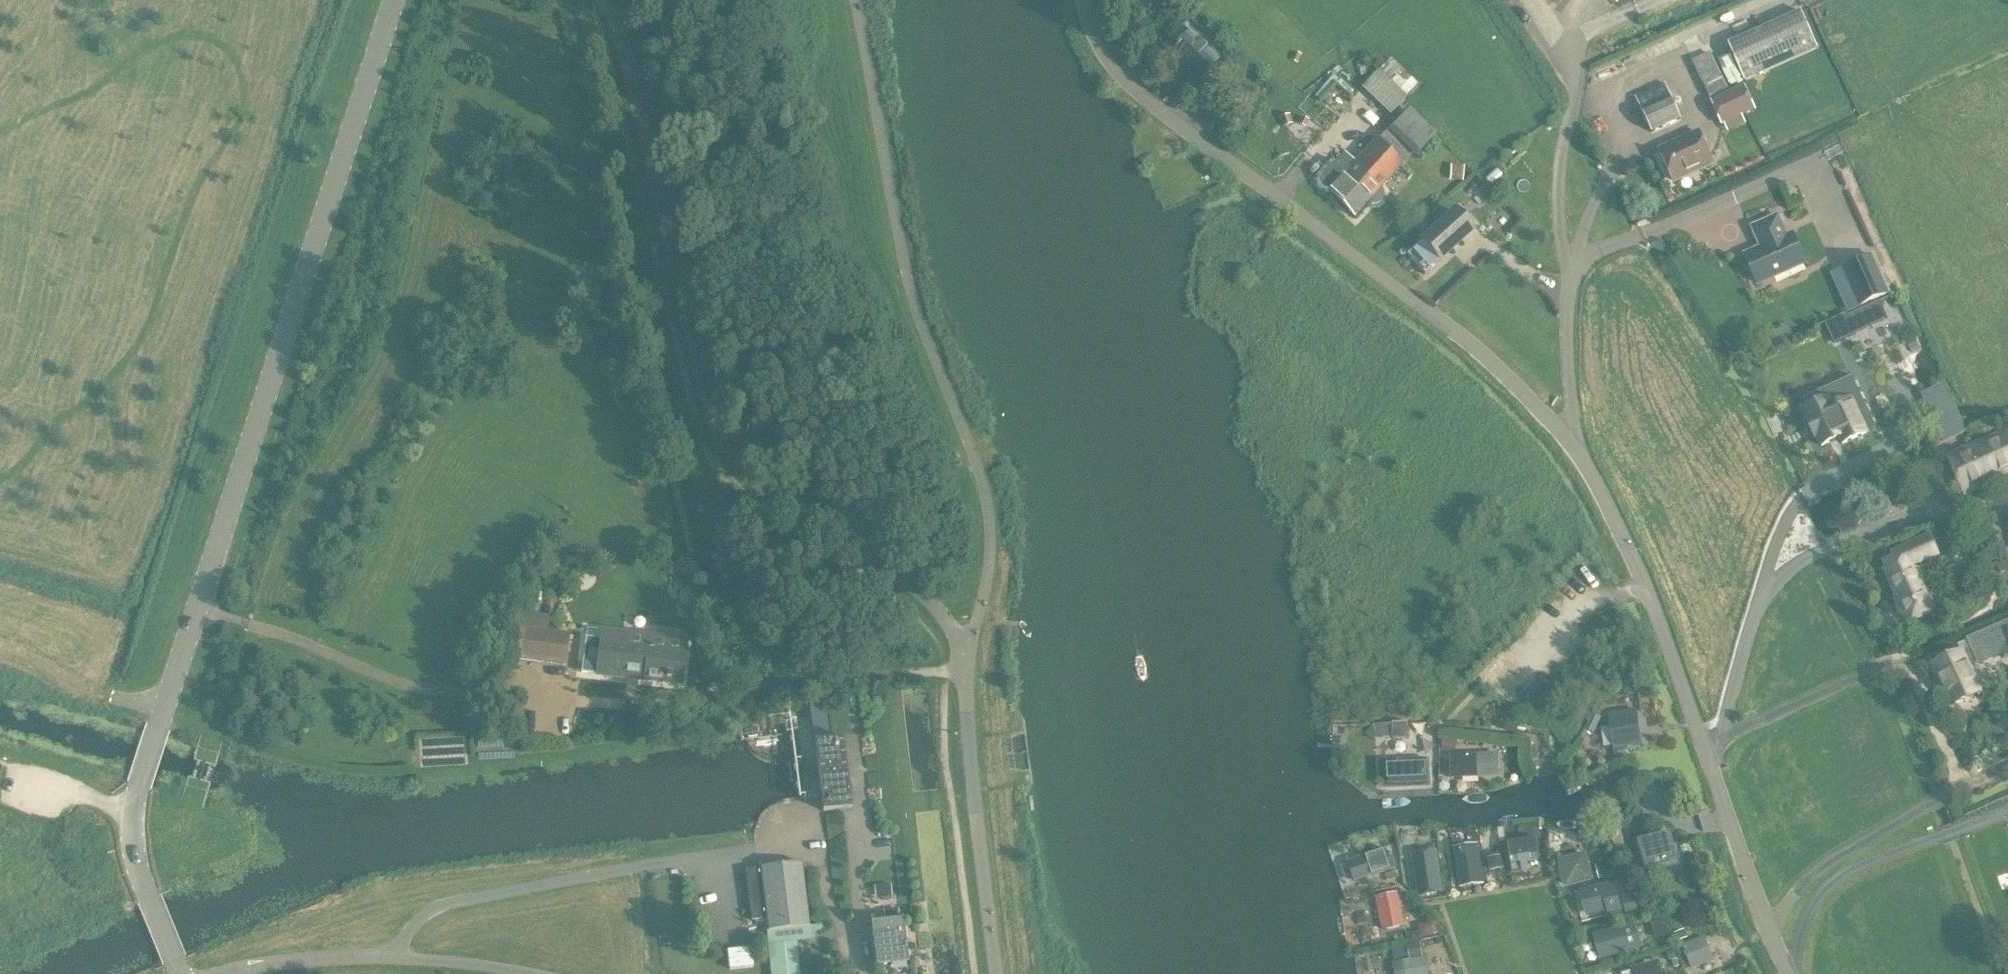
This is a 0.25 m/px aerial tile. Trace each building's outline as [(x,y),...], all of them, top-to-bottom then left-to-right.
[(1164,0),(1133,0),(1143,14),(1164,0)] [(1818,49),(1802,12),(1729,44),(1745,81),(1818,49)] [(1183,39),(1169,53),(1198,81),(1218,61),(1224,54),(1190,20),(1177,33),(1183,39)] [(1710,98),(1728,88),(1710,52),(1692,61),(1710,98)] [(1379,70),(1405,95),(1417,84),(1391,58),(1379,70)] [(1407,97),(1405,95),(1379,70),(1361,87),(1391,115),(1407,97)] [(1665,83),(1635,97),(1652,132),(1681,119),(1665,83)] [(1712,101),(1723,125),(1756,110),(1745,86),(1712,101)] [(1415,158),(1436,136),(1409,110),(1387,132),(1378,141),(1376,139),(1355,162),(1343,151),(1333,162),(1332,160),(1316,177),(1317,178),(1317,183),(1324,189),(1328,189),(1330,190),(1328,192),(1354,216),(1367,202),(1368,203),(1370,204),(1371,204),(1373,205),(1375,205),(1376,204),(1378,204),(1379,203),(1381,202),(1382,200),(1383,199),(1383,197),(1384,195),(1384,194),(1384,192),(1383,190),(1382,189),(1381,187),(1403,164),(1402,163),(1411,155),(1415,158)] [(1673,181),(1713,163),(1699,133),(1660,151),(1673,181)] [(1451,166),(1451,178),(1463,179),(1464,167),(1451,166)] [(1407,255),(1424,274),(1472,231),(1455,211),(1407,255)] [(1745,256),(1757,283),(1805,262),(1792,235),(1787,237),(1777,216),(1751,227),(1758,242),(1759,241),(1762,248),(1745,256)] [(1845,297),(1850,310),(1889,293),(1873,256),(1843,269),(1854,293),(1845,297)] [(1858,333),(1850,316),(1828,326),(1836,343),(1858,333)] [(1825,398),(1796,411),(1803,426),(1801,427),(1806,438),(1808,437),(1815,452),(1833,444),(1836,450),(1865,437),(1848,399),(1830,408),(1825,398)] [(1947,456),(1964,494),(2007,475),(2007,436),(2006,430),(1947,456)] [(1893,556),(1883,561),(1886,568),(1883,569),(1908,623),(1911,621),(1912,623),(1932,614),(1931,613),(1936,611),(1915,565),(1939,554),(1929,533),(1890,550),(1893,556)] [(1935,663),(1954,704),(1980,692),(1980,691),(1983,689),(1975,671),(1971,672),(1968,665),(1979,659),(1979,661),(2007,649),(2007,622),(1969,639),(1973,648),(1962,653),(1962,651),(1935,663)] [(520,659),(562,664),(566,634),(524,629),(520,659)] [(588,643),(584,679),(650,685),(650,683),(666,685),(666,683),(668,683),(684,684),(687,657),(654,654),(654,649),(588,643)] [(810,704),(824,810),(852,806),(844,739),(830,741),(826,702),(810,704)] [(1614,748),(1642,744),(1637,710),(1609,715),(1614,748)] [(1586,728),(1594,732),(1601,718),(1593,714),(1586,728)] [(1456,749),(1456,737),(1442,737),(1443,750),(1456,749)] [(1480,774),(1480,756),(1450,757),(1451,775),(1480,774)] [(1393,779),(1431,778),(1431,758),(1393,760),(1393,779)] [(1513,839),(1508,840),(1513,873),(1530,870),(1528,860),(1540,859),(1536,836),(1513,839)] [(1641,842),(1648,870),(1675,863),(1669,836),(1641,842)] [(1478,842),(1454,846),(1460,882),(1483,878),(1478,842)] [(1388,847),(1346,861),(1353,884),(1395,871),(1395,870),(1399,869),(1394,853),(1390,855),(1388,847)] [(1423,894),(1443,891),(1437,851),(1417,854),(1423,894)] [(1593,880),(1586,852),(1558,859),(1565,888),(1593,880)] [(1501,856),(1489,858),(1491,870),(1503,868),(1501,856)] [(762,868),(747,870),(753,920),(768,919),(775,973),(790,973),(788,962),(794,961),(792,941),(810,938),(809,926),(802,863),(762,867),(762,868)] [(1617,880),(1612,866),(1600,868),(1604,883),(1617,880)] [(1607,890),(1582,896),(1586,912),(1607,906),(1609,914),(1621,911),(1614,883),(1606,886),(1607,890)] [(1404,925),(1398,892),(1376,896),(1384,929),(1404,925)] [(1632,895),(1621,898),(1626,914),(1637,911),(1632,895)] [(883,966),(884,973),(903,973),(902,963),(908,963),(903,920),(870,925),(876,967),(883,966)] [(1658,921),(1650,924),(1655,941),(1670,936),(1669,933),(1658,921)] [(1424,924),(1420,931),(1421,938),(1434,936),(1432,923),(1424,924)] [(1636,927),(1597,938),(1603,959),(1641,948),(1636,927)] [(1685,929),(1675,933),(1678,942),(1688,938),(1685,929)] [(1683,946),(1691,969),(1713,961),(1704,938),(1683,946)] [(1421,942),(1408,944),(1410,959),(1423,957),(1421,942)] [(1675,951),(1667,953),(1669,961),(1677,959),(1675,951)] [(1426,957),(1423,957),(1410,959),(1402,961),(1404,973),(1429,973),(1426,957)] [(1630,968),(1632,973),(1662,973),(1658,960),(1630,968)]
